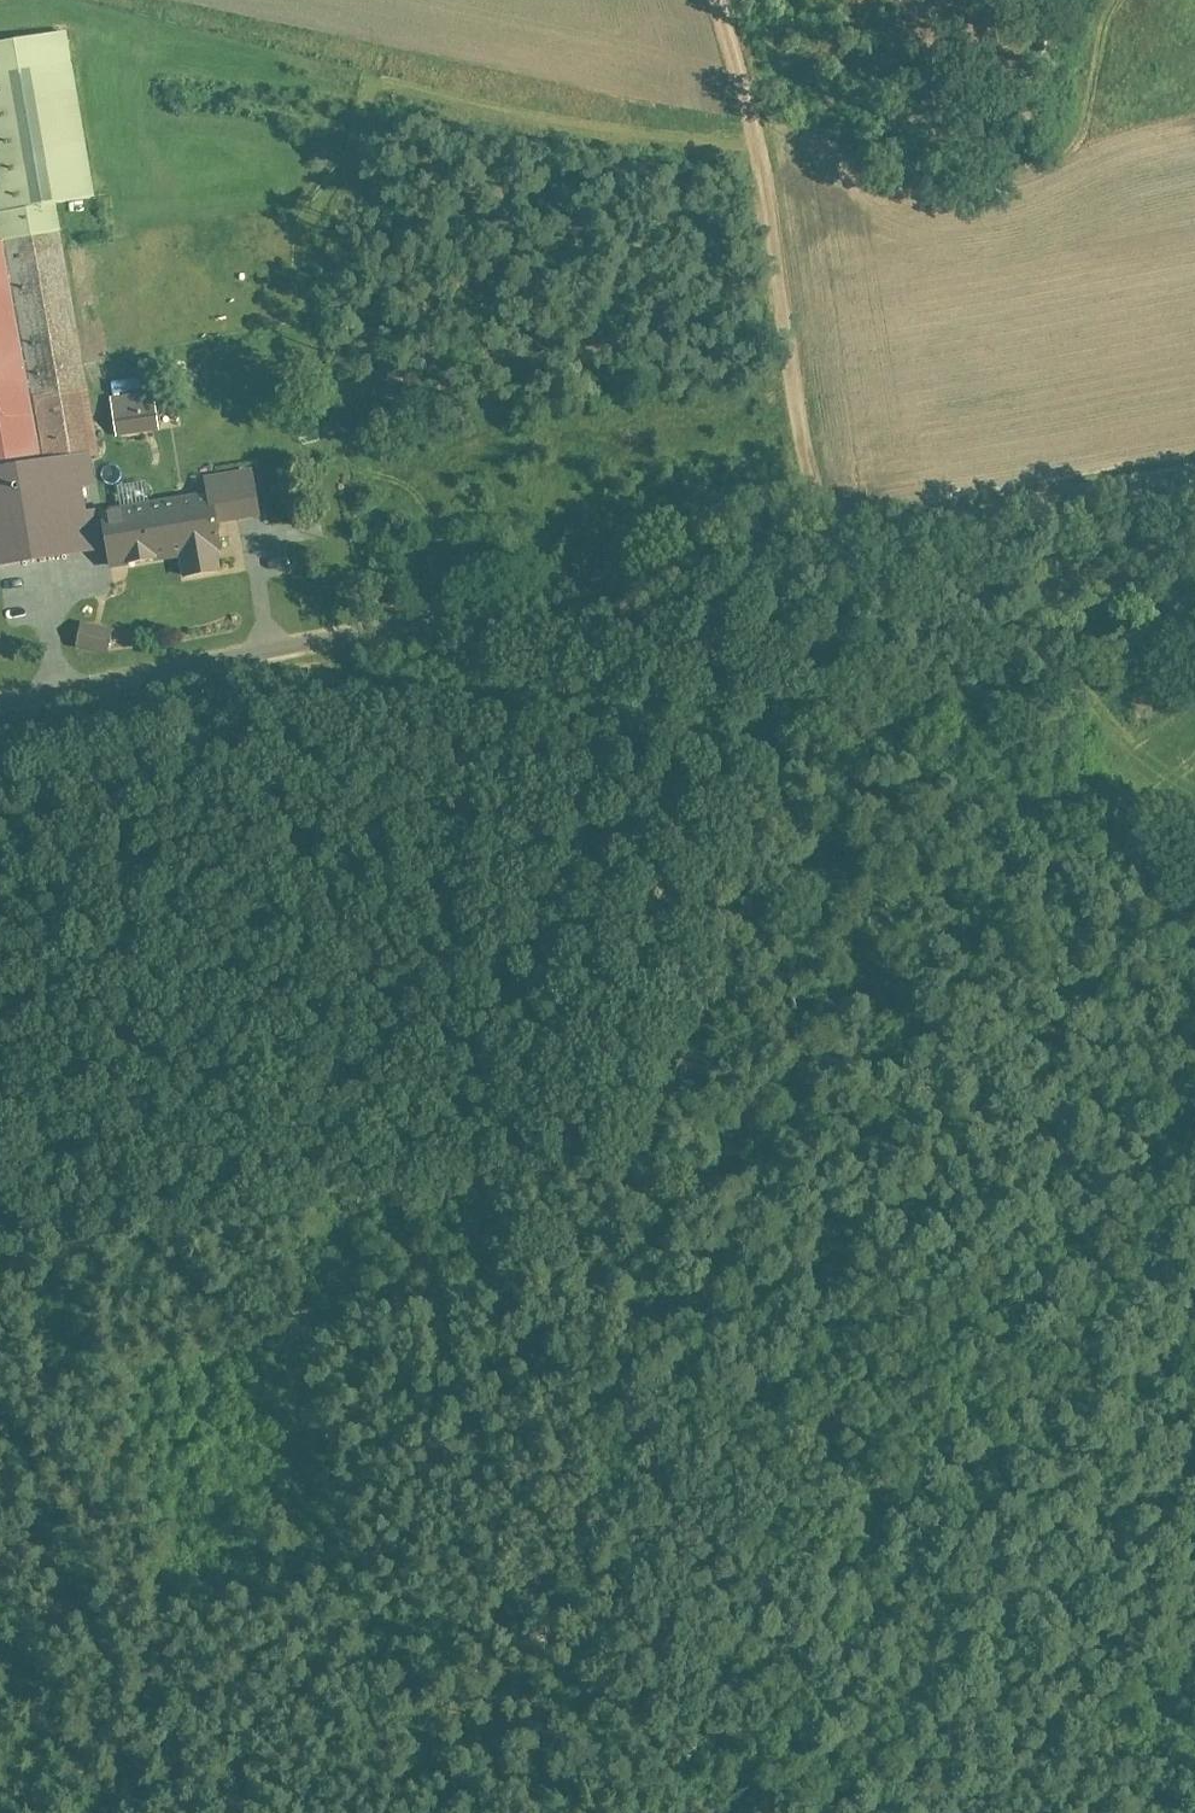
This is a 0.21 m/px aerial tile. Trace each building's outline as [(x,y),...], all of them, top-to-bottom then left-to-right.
[(0,47),(0,543),(18,540),(21,559),(122,542),(126,563),(183,554),(173,495),(84,510),(74,452),(93,449),(52,206),(92,199),(65,36),(0,47)] [(113,443),(160,438),(155,395),(108,400),(113,443)]
